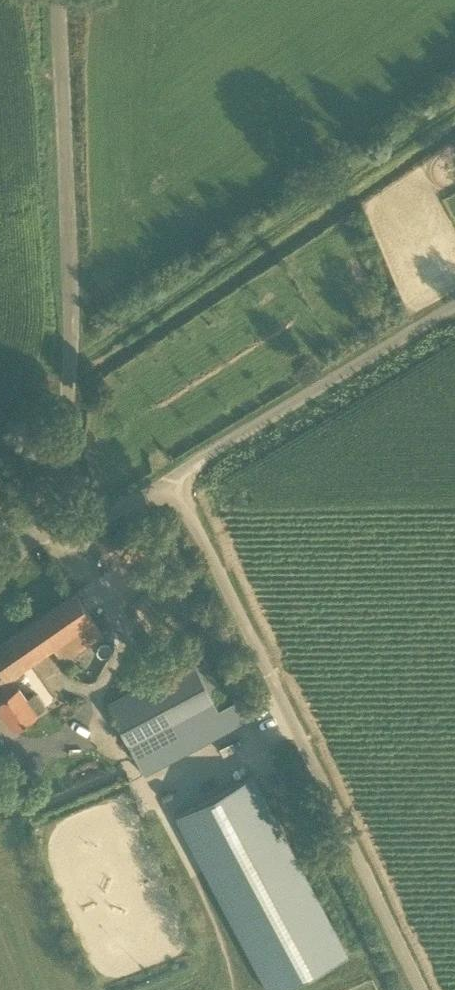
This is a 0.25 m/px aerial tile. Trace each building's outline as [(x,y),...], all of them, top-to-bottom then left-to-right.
[(163,566),(173,561),(165,549),(156,554),(163,566)] [(101,633),(76,591),(0,644),(0,694),(3,698),(0,700),(0,708),(15,730),(37,714),(44,709),(44,705),(37,695),(32,695),(27,699),(19,687),(16,689),(9,679),(55,649),(70,639),(76,649),(101,633)] [(134,754),(202,719),(219,709),(195,664),(193,661),(109,705),(134,754)] [(268,989),(346,947),(253,774),(175,816),(268,989)]
